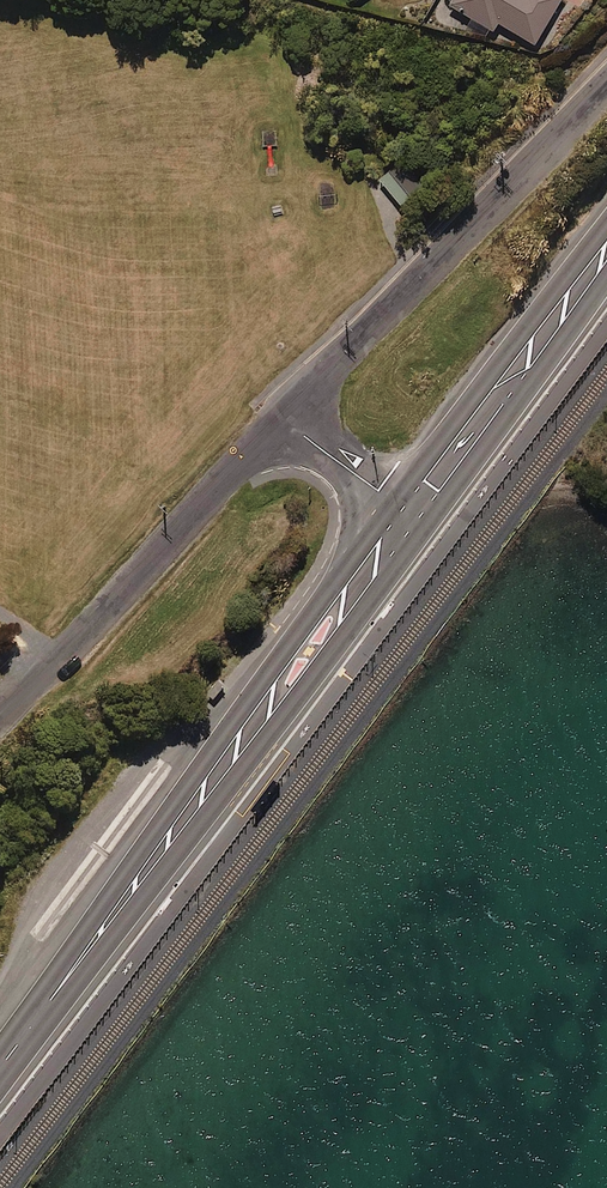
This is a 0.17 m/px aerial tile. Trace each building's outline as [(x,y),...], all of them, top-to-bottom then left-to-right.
[(450,5),(494,31),(498,23),(536,45),(561,0),(453,0),(450,5)] [(423,187),(403,161),(381,179),(401,205),(423,187)]
